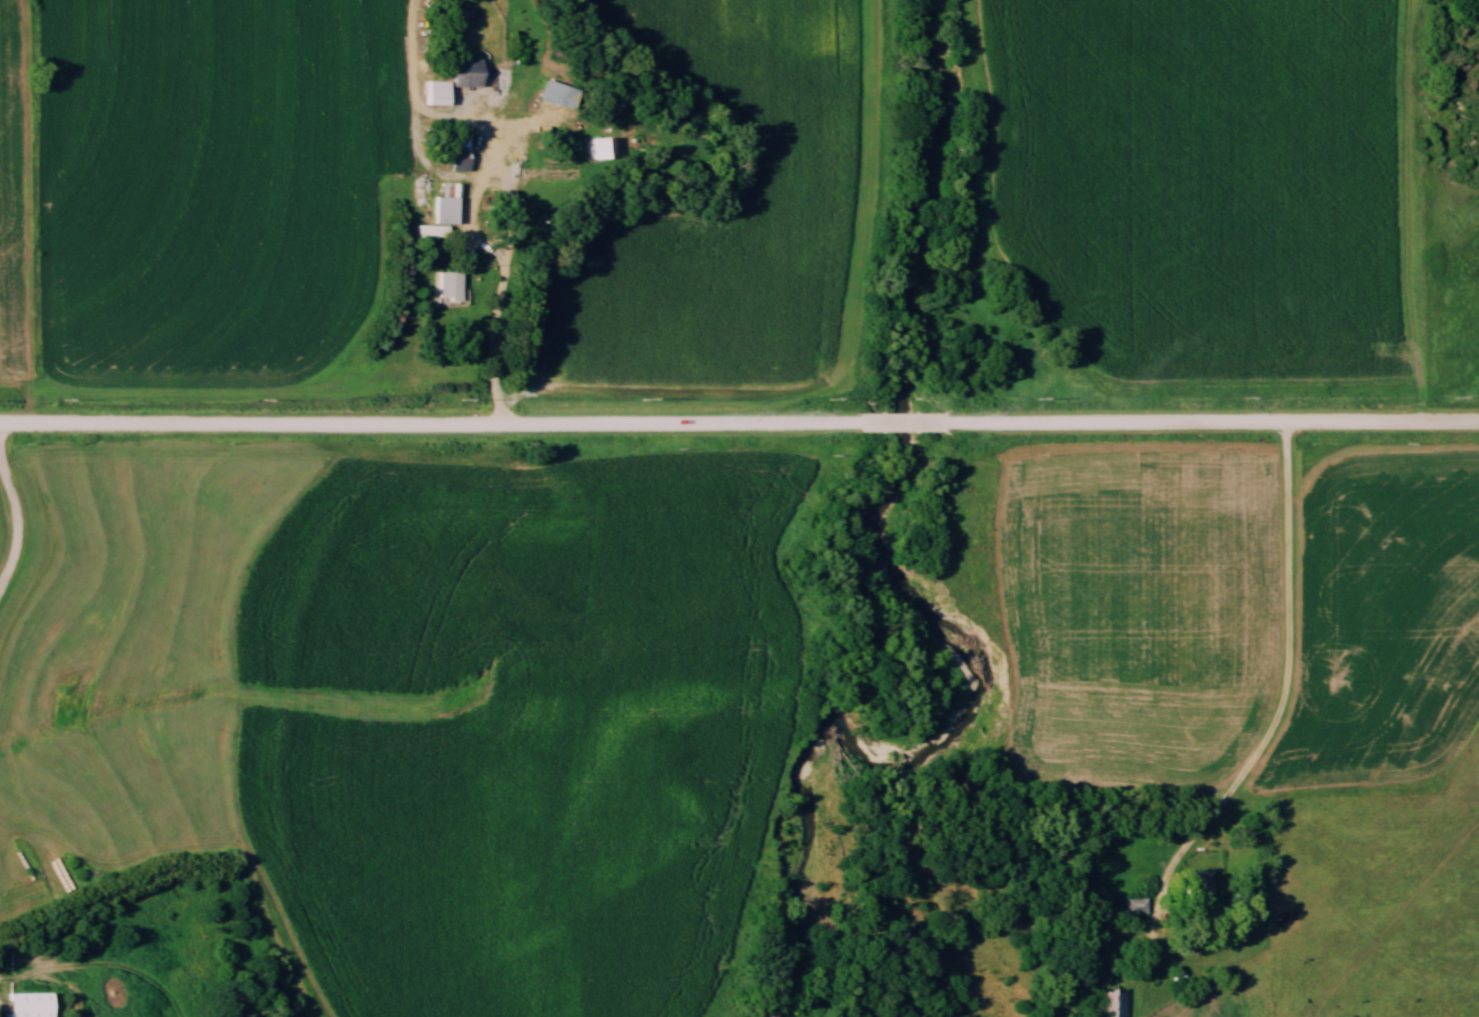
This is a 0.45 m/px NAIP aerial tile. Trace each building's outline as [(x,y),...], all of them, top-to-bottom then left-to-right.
[(477,56),(448,56),(448,85),(477,85),(477,56)] [(536,98),(570,108),(575,87),(542,78),(536,98)] [(466,169),(466,130),(448,130),(448,169),(466,169)] [(609,134),(587,134),(587,155),(609,155),(609,134)] [(432,194),(432,223),(415,223),(415,236),(443,237),(443,223),(453,223),(454,181),(442,181),(442,194),(432,194)] [(458,270),(435,270),(435,299),(458,299),(458,270)] [(1145,896),(1123,896),(1123,912),(1145,912),(1145,896)] [(5,990),(5,1016),(48,1016),(48,990),(5,990)] [(1099,990),(1099,1016),(1125,1016),(1125,990),(1099,990)]
